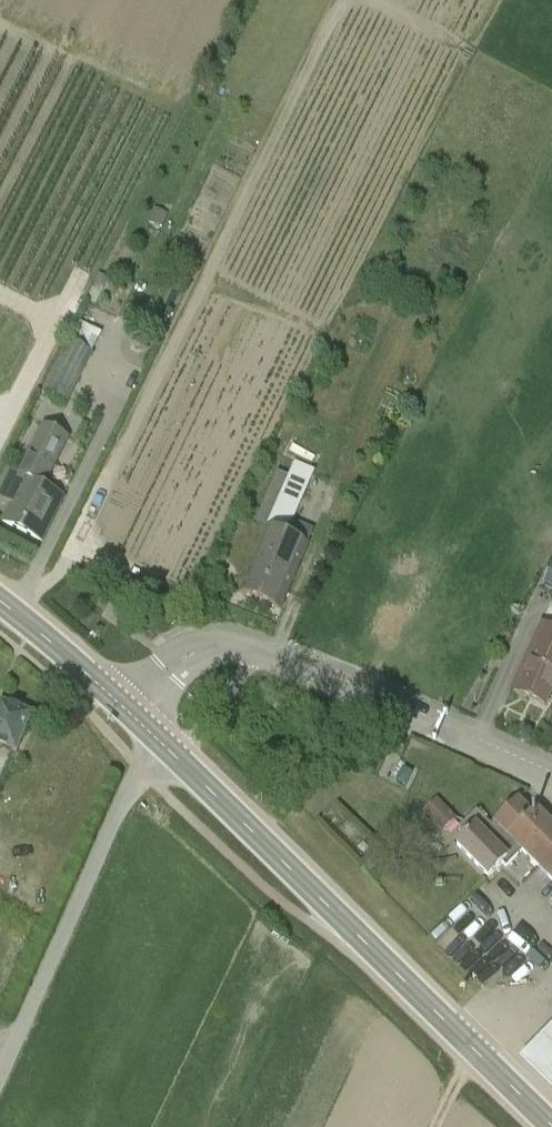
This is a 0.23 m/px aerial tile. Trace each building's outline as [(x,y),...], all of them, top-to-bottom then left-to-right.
[(161,230),(168,215),(155,209),(148,223),(161,230)] [(99,276),(95,283),(103,287),(107,280),(99,276)] [(66,405),(92,354),(69,342),(43,393),(66,405)] [(43,540),(64,497),(45,487),(69,438),(42,425),(19,473),(24,476),(2,520),(43,540)] [(281,609),(307,545),(286,536),(313,471),(293,463),(239,592),(281,609)] [(292,527),(312,539),(317,531),(297,519),(292,527)] [(544,583),(551,587),(551,565),(544,583)] [(516,694),(545,707),(551,692),(551,627),(541,622),(523,661),(529,664),(516,694)] [(16,752),(31,713),(1,702),(0,704),(0,746),(16,752)] [(403,768),(389,762),(382,775),(396,782),(403,768)] [(484,785),(467,802),(476,812),(459,828),(466,835),(457,844),(488,876),(502,862),(506,866),(521,850),(551,881),(551,823),(536,807),(532,812),(519,798),(508,809),(484,785)] [(424,812),(433,822),(446,808),(436,799),(424,812)] [(522,1061),(551,1091),(551,1031),(522,1061)]
